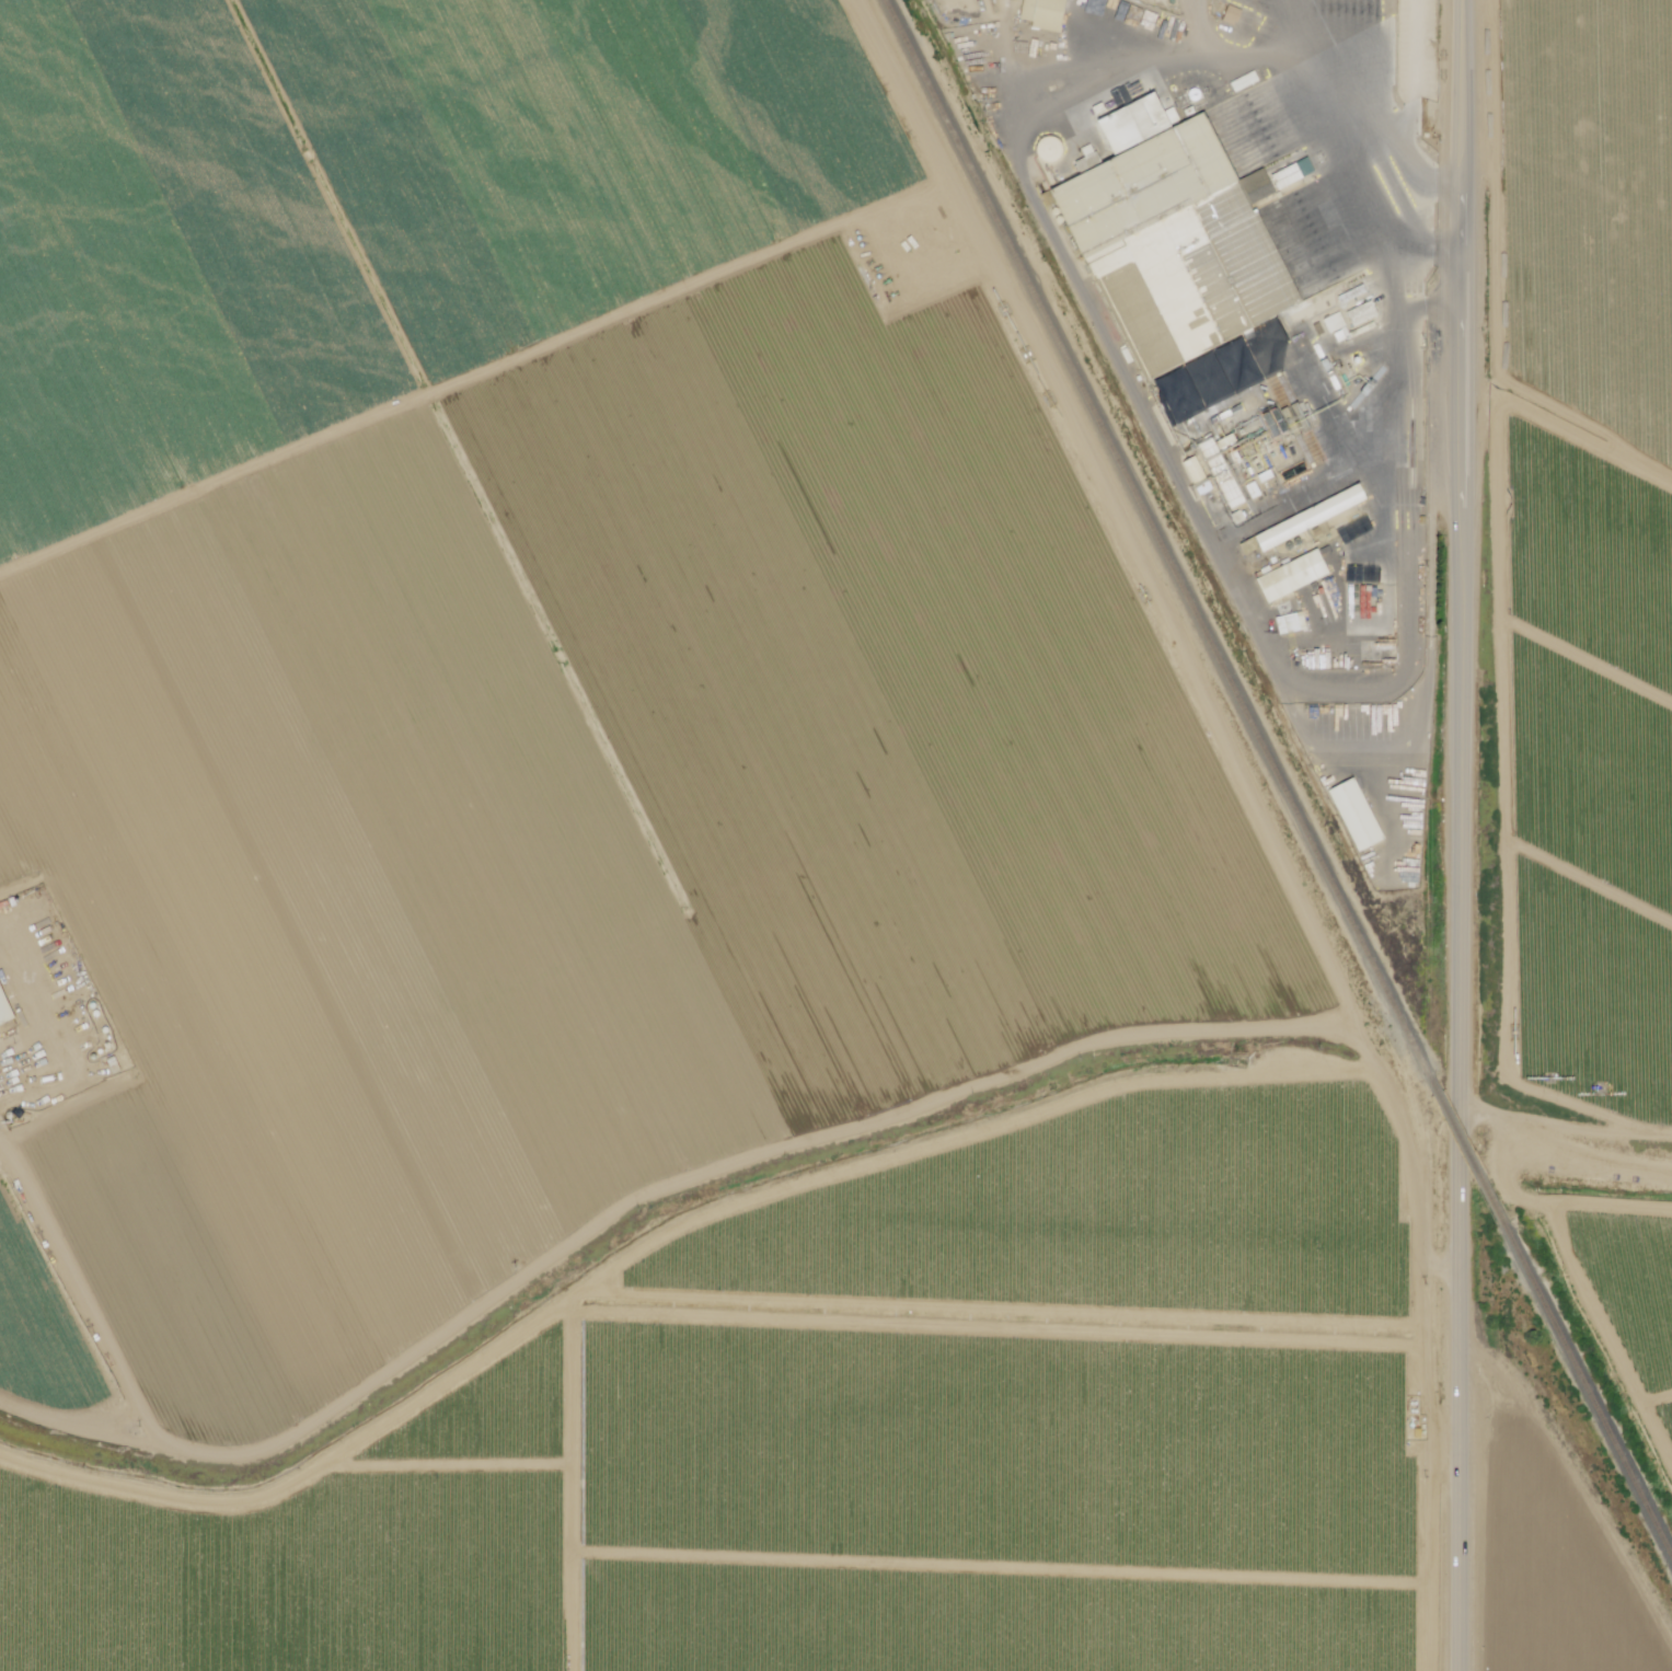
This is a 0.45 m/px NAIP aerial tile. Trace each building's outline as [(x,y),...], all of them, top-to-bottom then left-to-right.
[(1034,21),(1033,27),(1061,33),(1067,0),(1023,0),(1019,19),(1034,21)] [(1098,124),(1115,157),(1095,166),(1047,192),(1146,384),(1304,302),(1255,207),(1276,196),(1262,171),(1239,183),(1203,115),(1175,130),(1156,94),(1098,124)] [(1245,500),(1230,474),(1214,483),(1228,509),(1245,500)] [(1257,544),(1251,534),(1237,542),(1243,552),(1257,544)] [(1291,556),(1305,586),(1294,591),(1296,597),(1272,609),(1255,574),(1291,556)] [(12,1015),(0,1021),(0,991),(12,1015)]
